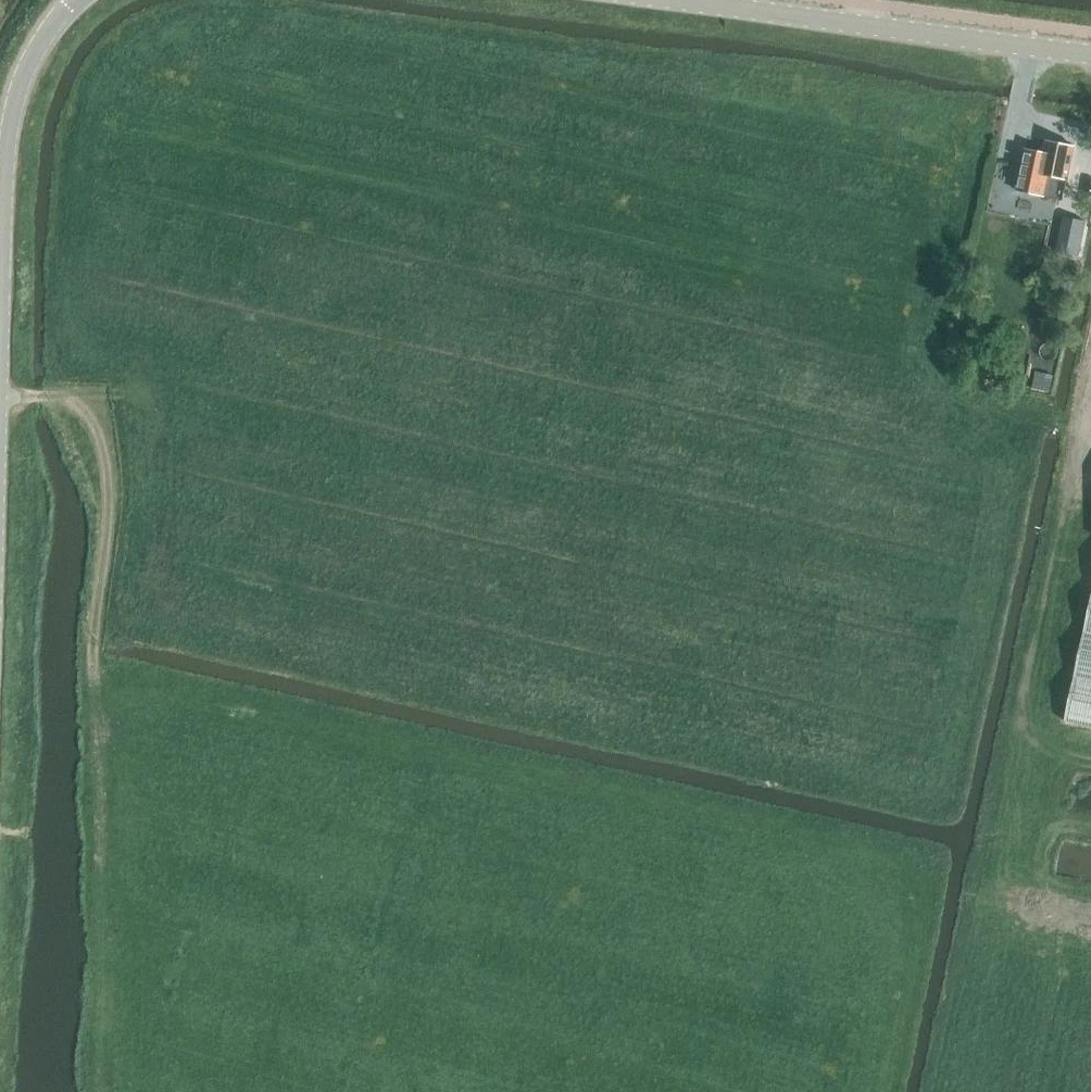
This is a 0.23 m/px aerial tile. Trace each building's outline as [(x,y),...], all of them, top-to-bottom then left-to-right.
[(1027,149),(1018,191),(1063,201),(1068,180),(1075,146),(1048,140),(1045,152),(1027,149)] [(1056,241),(1072,245),(1077,219),(1062,215),(1056,241)] [(1067,722),(1090,727),(1090,609),(1067,722)]
